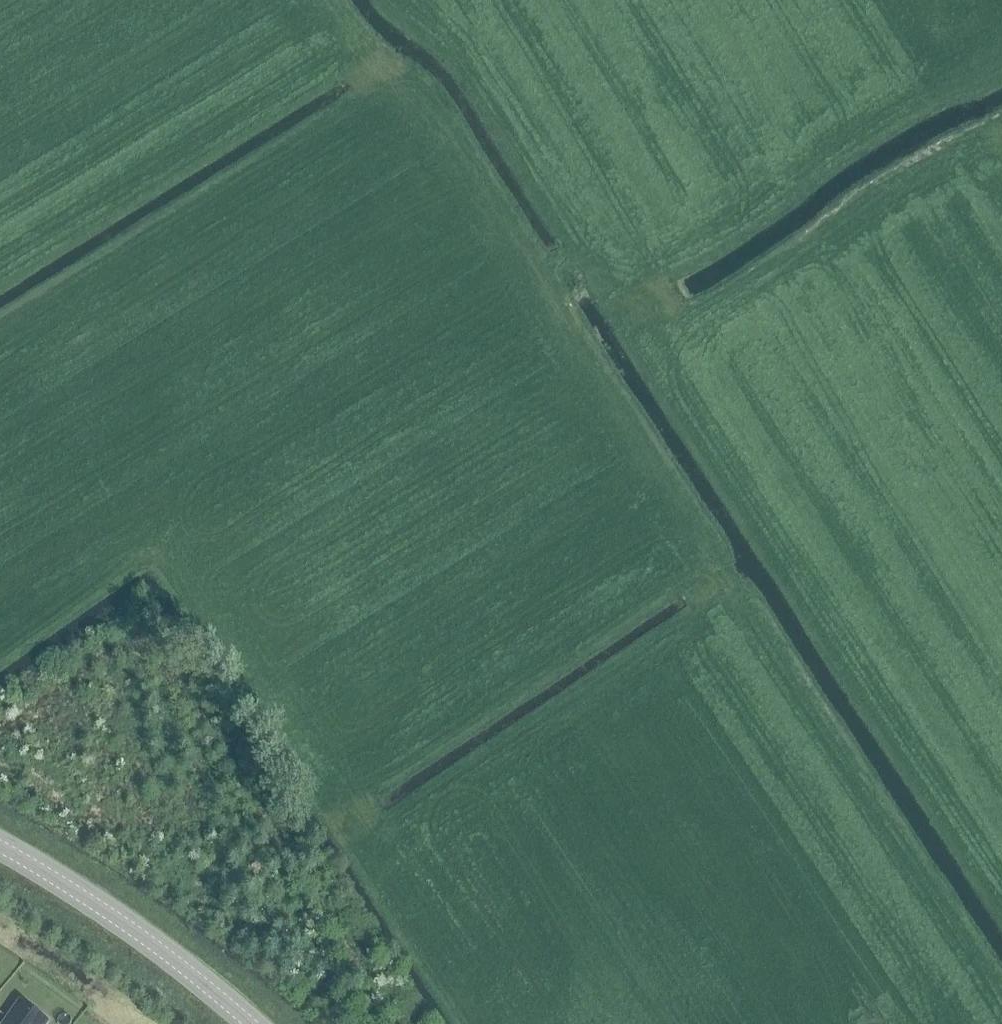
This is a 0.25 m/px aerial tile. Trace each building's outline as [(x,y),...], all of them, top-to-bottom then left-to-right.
[(47,1021),(19,1001),(3,1023),(45,1023),(47,1021)]
